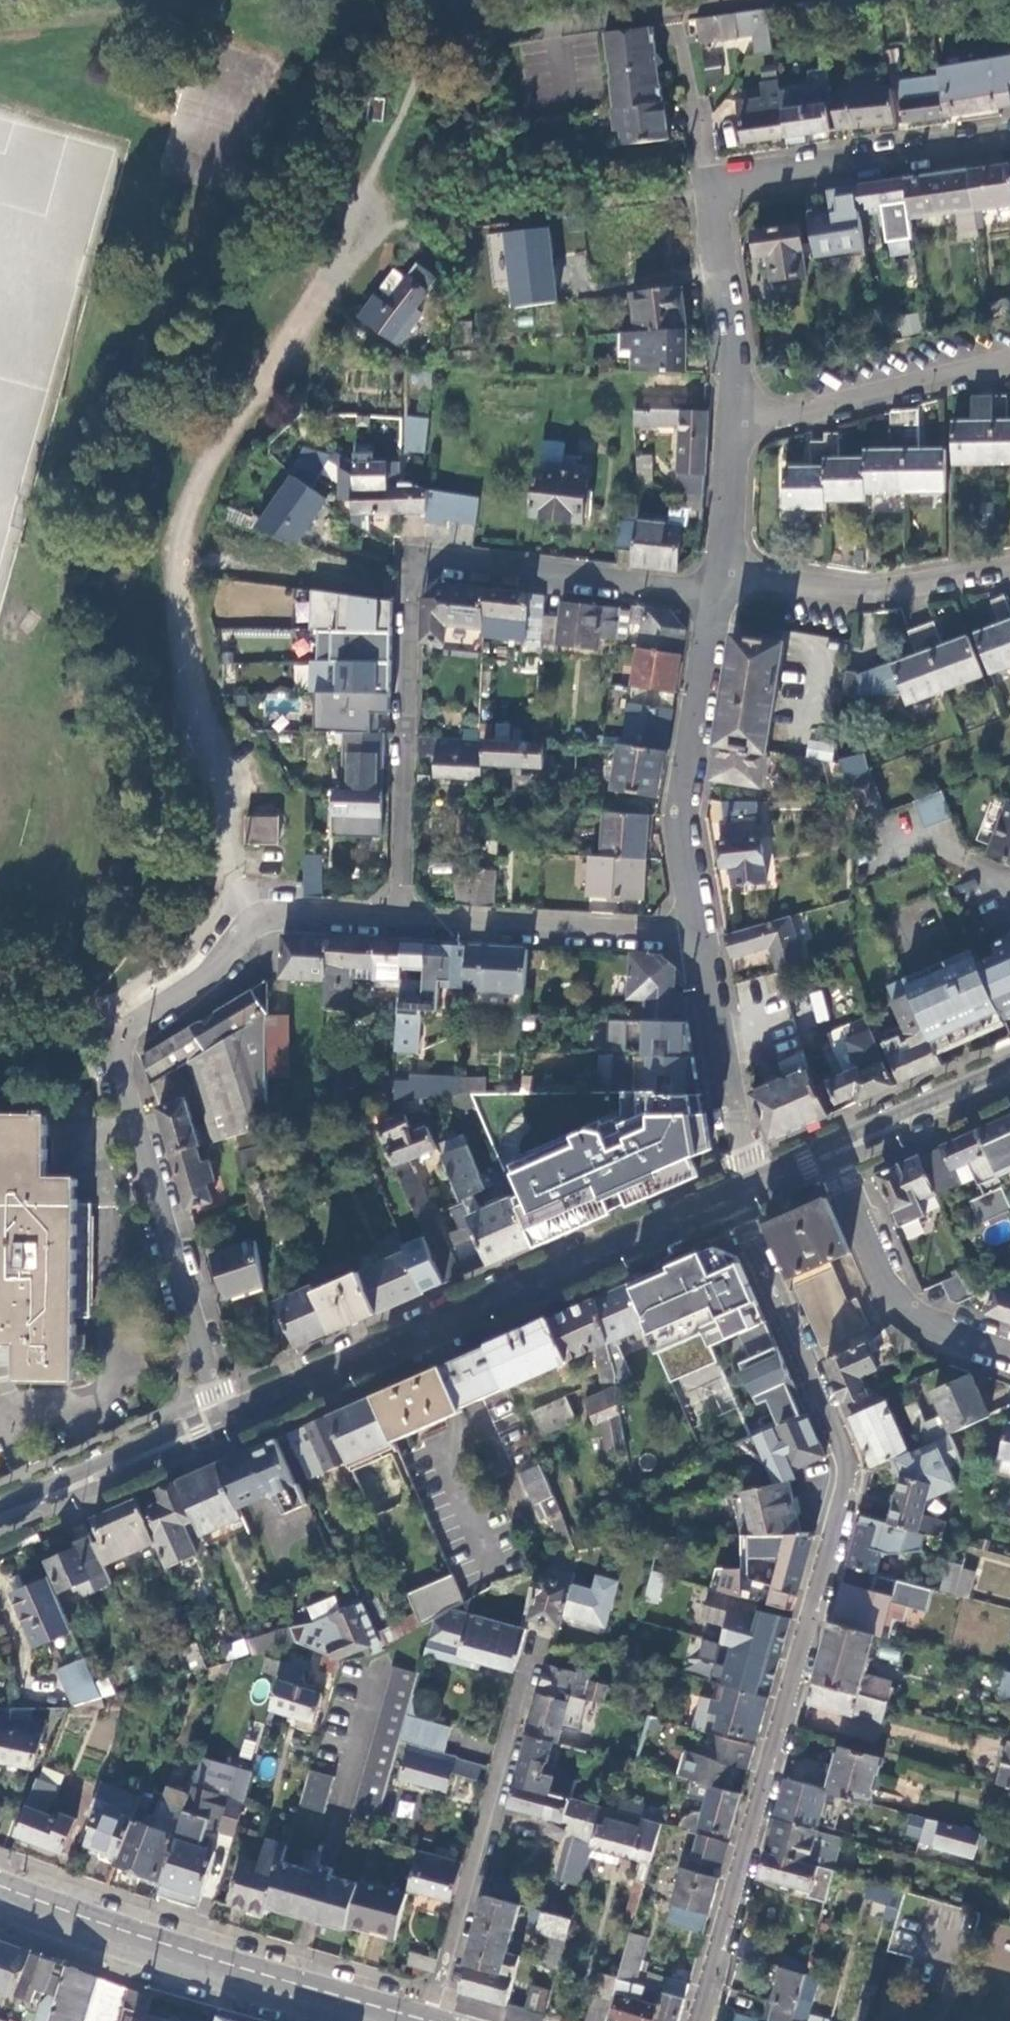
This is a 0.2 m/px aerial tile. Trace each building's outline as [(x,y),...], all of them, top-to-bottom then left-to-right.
[(696,20),(698,36),(700,47),(739,42),(738,40),(754,38),(758,54),(774,52),(767,10),(696,20)] [(696,20),(687,21),(689,36),(698,36),(696,20)] [(654,49),(655,51),(653,30),(640,32),(642,52),(647,54),(654,49)] [(615,111),(666,104),(663,82),(653,71),(664,62),(655,51),(654,49),(647,54),(642,52),(640,32),(606,37),(615,111)] [(898,50),(885,51),(888,72),(901,71),(898,50)] [(998,108),(1009,106),(1009,53),(989,56),(998,108)] [(958,66),(939,69),(940,77),(946,116),(998,108),(988,55),(964,65),(964,60),(958,61),(958,66)] [(704,66),(705,82),(723,81),(722,65),(704,66)] [(905,122),(946,116),(940,77),(911,81),(912,86),(900,89),(905,122)] [(745,143),(787,137),(781,101),(778,82),(763,85),(765,100),(739,104),(745,143)] [(891,88),(832,95),(838,130),(896,122),(891,88)] [(781,101),(787,137),(831,130),(827,106),(806,109),(803,98),(781,101)] [(387,105),(352,101),(350,124),(384,126),(387,105)] [(626,147),(671,141),(666,104),(615,111),(617,132),(624,131),(626,147)] [(985,170),(969,172),(975,210),(1009,205),(1009,166),(985,170)] [(975,210),(969,172),(934,177),(906,182),(912,220),(958,214),(961,232),(978,230),(975,210)] [(912,220),(906,182),(879,185),(855,189),(859,211),(860,217),(885,214),(890,244),(914,240),(912,220)] [(815,257),(865,250),(860,217),(859,211),(809,217),(815,257)] [(493,234),(504,310),(558,302),(547,226),(493,234)] [(771,256),(774,280),(808,275),(799,226),(756,232),(759,257),(771,256)] [(624,233),(630,279),(677,274),(675,265),(669,266),(664,228),(624,233)] [(979,236),(978,230),(961,232),(962,238),(979,236)] [(418,267),(407,280),(394,271),(380,290),(394,299),(387,307),(375,298),(362,318),(393,342),(403,328),(409,332),(423,313),(417,309),(438,281),(418,267)] [(681,286),(632,294),(637,333),(686,329),(687,329),(681,286)] [(992,317),(1009,312),(1009,297),(989,302),(992,317)] [(897,315),(898,334),(919,334),(919,314),(897,315)] [(467,323),(469,345),(487,344),(485,322),(467,323)] [(686,329),(637,333),(618,334),(618,350),(630,350),(630,372),(686,373),(686,329)] [(993,466),(991,397),(972,397),(972,423),(952,423),(952,466),(993,466)] [(1004,423),(1004,397),(991,397),(993,466),(1009,466),(1009,423),(1004,423)] [(705,456),(707,412),(652,412),(652,414),(635,413),(635,425),(680,426),(678,487),(671,487),(671,491),(678,493),(703,494),(705,456)] [(428,418),(407,418),(408,451),(427,451),(428,418)] [(904,493),(903,423),(890,423),(891,450),(864,450),(864,460),(865,495),(904,493)] [(945,492),(944,450),(919,449),(918,423),(903,423),(904,493),(945,492)] [(865,502),(865,495),(864,460),(839,460),(838,433),(824,432),(825,441),(825,504),(865,502)] [(561,474),(563,458),(564,443),(544,441),(541,471),(561,474)] [(825,511),(825,504),(825,441),(812,441),(813,468),(786,468),(786,512),(825,511)] [(304,455),(292,473),(295,474),(314,488),(329,460),(304,455)] [(332,455),(329,460),(357,475),(356,464),(332,455)] [(639,456),(638,486),(653,486),(653,457),(639,456)] [(539,471),(534,516),(585,522),(590,477),(576,475),(578,461),(563,458),(561,474),(541,471),(539,471)] [(357,484),(400,483),(399,463),(356,464),(357,475),(357,484)] [(295,474),(257,530),(299,544),(330,499),(314,488),(295,474)] [(428,491),(419,486),(412,483),(400,483),(357,484),(358,488),(355,489),(355,491),(349,491),(349,503),(356,502),(355,523),(373,534),(373,513),(427,513),(428,513),(428,491)] [(442,518),(477,524),(481,499),(436,492),(442,515),(442,518)] [(691,511),(702,511),(703,494),(678,493),(677,510),(691,511)] [(669,526),(684,527),(689,528),(691,511),(677,510),(671,509),(670,519),(669,526)] [(440,539),(442,518),(442,515),(428,513),(427,513),(426,537),(440,539)] [(634,551),(633,566),(657,569),(678,572),(684,527),(669,526),(670,519),(658,517),(657,524),(638,522),(636,541),(634,551)] [(619,550),(634,551),(636,541),(636,526),(622,524),(619,550)] [(482,614),(485,589),(442,583),(425,599),(424,620),(423,641),(446,643),(448,623),(486,627),(487,615),(482,614)] [(525,594),(485,589),(482,614),(487,615),(513,617),(513,618),(530,620),(530,619),(538,620),(544,620),(546,620),(546,618),(547,596),(525,594)] [(394,603),(312,592),(311,632),(319,632),(393,633),(393,616),(394,603)] [(1003,594),(991,598),(1000,621),(974,631),(989,672),(1009,664),(1009,612),(1003,594)] [(562,619),(546,618),(546,620),(545,652),(561,653),(561,650),(600,654),(603,636),(604,627),(621,628),(623,611),(564,604),(562,619)] [(650,609),(623,606),(623,611),(633,612),(632,623),(645,625),(641,648),(682,655),(686,631),(671,612),(650,609)] [(633,612),(623,611),(621,628),(619,638),(619,639),(630,641),(632,623),(633,612)] [(982,677),(967,636),(943,646),(933,624),(922,628),(945,691),(982,677)] [(619,638),(621,628),(604,627),(603,636),(619,638)] [(909,705),(945,691),(922,628),(910,632),(919,655),(894,666),(905,694),(909,705)] [(393,633),(319,632),(318,662),(392,663),(392,652),(393,633)] [(785,643),(736,635),(732,659),(724,709),(719,742),(768,750),(785,643)] [(678,678),(682,655),(641,648),(634,688),(665,693),(676,694),(678,678)] [(318,662),(313,662),(312,693),(317,693),(391,694),(392,680),(392,663),(318,662)] [(847,670),(843,694),(865,697),(905,694),(894,666),(894,663),(866,674),(847,670)] [(665,693),(634,688),(625,745),(666,751),(670,728),(673,711),(663,709),(665,693)] [(391,694),(317,693),(317,733),(345,733),(378,733),(378,713),(391,714),(391,694)] [(378,733),(345,733),(345,791),(383,792),(384,733),(378,733)] [(487,739),(420,736),(420,753),(437,753),(436,777),(483,778),(484,765),(486,765),(487,739)] [(487,738),(487,739),(486,765),(513,766),(544,768),(545,745),(533,743),(533,740),(487,738)] [(837,743),(811,739),(808,757),(834,761),(837,743)] [(762,786),(768,750),(719,742),(716,764),(713,778),(762,786)] [(622,744),(622,747),(615,789),(659,796),(662,776),(666,751),(625,745),(622,744)] [(838,759),(844,778),(869,771),(863,752),(838,759)] [(556,756),(546,755),(544,768),(545,781),(545,783),(555,784),(556,756)] [(885,813),(870,772),(850,779),(866,820),(885,813)] [(545,783),(545,781),(534,780),(533,805),(544,806),(545,783)] [(345,791),(337,791),(336,837),(382,837),(383,792),(345,791)] [(950,821),(939,792),(910,803),(921,833),(950,821)] [(761,835),(756,801),(719,800),(726,840),(720,841),(723,867),(732,865),(736,885),(767,881),(762,835),(761,835)] [(1004,804),(984,855),(1009,865),(1009,807),(1004,804)] [(654,815),(607,811),(605,857),(647,858),(648,834),(653,834),(654,815)] [(247,815),(248,844),(279,843),(279,816),(247,815)] [(325,854),(308,854),(309,880),(325,881),(325,854)] [(647,858),(605,857),(593,856),(591,896),(645,898),(647,858)] [(478,907),(480,870),(461,869),(459,906),(478,907)] [(496,871),(480,870),(478,907),(486,907),(495,907),(496,871)] [(803,965),(789,917),(726,935),(733,958),(771,948),(778,972),(803,965)] [(305,936),(283,935),(281,979),(326,980),(326,965),(328,937),(305,936)] [(353,939),(328,937),(326,965),(328,965),(327,1004),(352,1006),(353,978),(375,980),(375,987),(385,988),(385,985),(400,985),(402,941),(353,939)] [(978,962),(1004,1022),(1009,1020),(1009,937),(992,945),(995,954),(978,962)] [(449,945),(425,944),(422,999),(400,998),(397,1051),(419,1052),(421,1009),(438,1010),(439,988),(464,989),(464,988),(463,988),(465,946),(449,945)] [(525,992),(528,949),(497,947),(465,946),(463,988),(464,988),(525,992)] [(547,949),(528,949),(525,992),(524,998),(543,1000),(547,949)] [(905,980),(937,1052),(1004,1022),(978,962),(973,950),(905,980)] [(673,983),(682,974),(662,955),(632,954),(630,996),(638,996),(647,997),(646,1020),(690,1022),(686,997),(673,996),(673,983)] [(768,977),(773,993),(785,989),(780,974),(768,977)] [(881,1035),(902,1083),(925,1073),(944,1065),(937,1052),(905,980),(887,988),(904,1026),(881,1035)] [(267,1017),(266,982),(197,1024),(142,1057),(151,1084),(190,1060),(201,1095),(210,1125),(215,1142),(238,1136),(268,1127),(267,1077),(267,1017)] [(809,992),(814,1023),(829,1021),(823,990),(809,992)] [(638,996),(637,1019),(646,1020),(647,997),(638,996)] [(524,1014),(524,1030),(536,1031),(537,1015),(524,1014)] [(288,1017),(267,1017),(267,1077),(289,1077),(288,1017)] [(608,1018),(608,1054),(616,1054),(696,1057),(693,1037),(690,1022),(646,1020),(637,1019),(608,1018)] [(989,1047),(992,1055),(1009,1047),(1009,1038),(989,1047)] [(616,1054),(612,1093),(625,1093),(659,1093),(659,1095),(702,1094),(699,1076),(696,1057),(616,1054)] [(801,1127),(828,1116),(800,1054),(776,1065),(783,1079),(777,1082),(774,1077),(765,1081),(768,1086),(751,1094),(772,1140),(801,1127)] [(896,1086),(886,1063),(862,1073),(859,1068),(828,1081),(838,1102),(857,1094),(860,1101),(873,1096),(896,1086)] [(535,1077),(523,1076),(522,1093),(535,1093),(535,1077)] [(423,1083),(395,1086),(395,1102),(400,1101),(459,1095),(460,1078),(429,1078),(423,1083)] [(486,1079),(460,1078),(459,1095),(486,1094),(486,1079)] [(702,1094),(659,1095),(659,1093),(625,1093),(625,1115),(503,1168),(516,1198),(536,1244),(558,1234),(614,1210),(685,1179),(699,1172),(693,1158),(711,1150),(702,1094)] [(206,1145),(215,1142),(210,1125),(196,1129),(188,1100),(160,1107),(170,1143),(173,1155),(206,1145)] [(395,1102),(387,1103),(395,1120),(406,1116),(400,1101),(395,1102)] [(406,1116),(395,1120),(379,1127),(390,1154),(416,1215),(419,1222),(420,1223),(446,1283),(462,1276),(438,1220),(432,1217),(409,1162),(437,1151),(428,1129),(413,1134),(406,1116)] [(1,1346),(15,1347),(24,1347),(23,1384),(73,1386),(74,1372),(76,1321),(91,1321),(91,1209),(78,1208),(79,1184),(49,1183),(48,1119),(0,1118),(0,1346),(1,1346)] [(979,1132),(999,1177),(1009,1172),(1009,1118),(996,1124),(979,1132)] [(274,1156),(268,1127),(238,1136),(243,1152),(238,1153),(244,1175),(274,1156)] [(950,1193),(979,1180),(987,1198),(973,1204),(982,1225),(1009,1213),(1009,1203),(999,1177),(979,1132),(952,1143),(931,1152),(948,1189),(950,1193)] [(464,1136),(440,1147),(462,1199),(486,1189),(464,1136)] [(216,1181),(206,1145),(173,1155),(180,1176),(190,1208),(214,1202),(209,1183),(216,1181)] [(948,1189),(931,1152),(919,1158),(936,1194),(948,1189)] [(386,1169),(374,1175),(388,1206),(401,1201),(408,1218),(416,1215),(390,1154),(381,1157),(386,1169)] [(936,1194),(919,1158),(900,1166),(878,1176),(902,1227),(927,1216),(920,1201),(936,1194)] [(250,1185),(261,1233),(285,1227),(271,1171),(259,1174),(261,1182),(250,1185)] [(536,1244),(516,1198),(503,1203),(501,1198),(488,1202),(491,1209),(469,1217),(489,1264),(514,1253),(536,1244)] [(830,1261),(851,1252),(827,1199),(794,1213),(766,1226),(790,1279),(821,1348),(869,1327),(856,1298),(849,1301),(830,1261)] [(479,1269),(489,1264),(469,1217),(467,1211),(460,1214),(463,1220),(457,1222),(460,1230),(454,1233),(455,1235),(451,1237),(466,1274),(479,1269)] [(403,1242),(399,1232),(392,1234),(396,1245),(403,1242)] [(263,1286),(257,1242),(214,1255),(221,1279),(227,1297),(263,1286)] [(321,1258),(315,1244),(302,1249),(309,1264),(321,1258)] [(711,1249),(627,1285),(645,1327),(658,1354),(705,1333),(710,1346),(711,1346),(717,1359),(747,1346),(741,1334),(766,1323),(736,1257),(713,1248),(711,1249)] [(407,1300),(425,1292),(408,1253),(363,1272),(380,1312),(407,1300)] [(959,1304),(980,1295),(967,1266),(953,1273),(954,1277),(942,1283),(950,1300),(959,1304)] [(362,1320),(380,1312),(363,1272),(316,1291),(335,1332),(362,1320)] [(645,1327),(627,1285),(614,1291),(595,1299),(605,1344),(628,1334),(645,1327)] [(277,1303),(298,1348),(321,1338),(335,1332),(316,1291),(314,1287),(277,1303)] [(995,1293),(988,1313),(1009,1321),(1009,1295),(1000,1291),(995,1293)] [(605,1344),(595,1299),(571,1310),(551,1319),(568,1360),(594,1349),(605,1344)] [(568,1360),(551,1319),(521,1332),(489,1346),(507,1388),(569,1362),(568,1360)] [(891,1322),(885,1326),(873,1339),(826,1360),(845,1403),(869,1393),(862,1377),(878,1370),(871,1354),(893,1344),(897,1353),(917,1341),(911,1339),(891,1322)] [(772,1338),(766,1323),(741,1334),(747,1346),(748,1349),(772,1338)] [(628,1334),(605,1344),(607,1352),(608,1356),(622,1350),(621,1346),(631,1342),(628,1334)] [(607,1352),(605,1344),(594,1349),(596,1356),(607,1352)] [(15,1347),(1,1346),(1,1369),(15,1369),(15,1347)] [(507,1388),(489,1346),(470,1354),(455,1361),(443,1366),(461,1408),(476,1402),(507,1388)] [(785,1367),(776,1348),(741,1364),(750,1384),(757,1399),(760,1405),(795,1389),(785,1367)] [(633,1377),(622,1350),(608,1356),(614,1385),(633,1377)] [(608,1456),(628,1452),(614,1385),(608,1356),(607,1352),(596,1356),(604,1393),(581,1403),(588,1417),(591,1416),(596,1425),(601,1423),(608,1456)] [(461,1408),(443,1366),(433,1371),(408,1381),(375,1396),(394,1441),(452,1415),(462,1410),(461,1408)] [(946,1418),(928,1426),(934,1442),(950,1434),(989,1416),(971,1375),(934,1391),(946,1418)] [(757,1399),(750,1384),(731,1393),(737,1408),(757,1399)] [(394,1441),(375,1396),(349,1407),(328,1416),(349,1462),(353,1472),(399,1452),(394,1441)] [(534,1415),(544,1436),(578,1421),(568,1400),(534,1415)] [(928,1426),(917,1402),(905,1406),(922,1446),(934,1442),(928,1426)] [(887,1403),(852,1418),(874,1466),(894,1458),(909,1452),(887,1403)] [(795,1480),(791,1472),(824,1458),(813,1431),(805,1413),(750,1437),(737,1443),(764,1465),(741,1492),(789,1482),(795,1480)] [(349,1462),(328,1416),(318,1421),(307,1426),(318,1449),(328,1471),(349,1462)] [(1008,1420),(1000,1457),(1009,1459),(1009,1420),(1008,1420)] [(750,1437),(743,1421),(713,1434),(708,1424),(692,1431),(704,1457),(737,1443),(750,1437)] [(310,1452),(299,1429),(291,1433),(287,1434),(308,1480),(320,1474),(310,1452)] [(955,1481),(948,1465),(962,1459),(950,1434),(934,1442),(922,1446),(909,1452),(894,1458),(902,1475),(903,1474),(890,1522),(927,1533),(943,1537),(947,1520),(923,1514),(929,1493),(955,1481)] [(260,1447),(218,1465),(238,1510),(246,1506),(245,1503),(259,1497),(260,1500),(269,1496),(274,1498),(277,1505),(279,1504),(284,1515),(307,1505),(298,1484),(296,1485),(276,1439),(260,1447)] [(328,1471),(318,1449),(310,1452),(320,1474),(328,1471)] [(1000,1457),(997,1472),(1009,1475),(1009,1459),(1000,1457)] [(543,1519),(561,1512),(538,1460),(521,1468),(543,1519)] [(238,1510),(218,1465),(196,1475),(179,1482),(202,1535),(242,1518),(238,1510)] [(202,1535),(179,1482),(166,1488),(156,1492),(162,1504),(148,1510),(151,1519),(147,1521),(155,1542),(167,1569),(209,1552),(202,1535)] [(789,1482),(741,1492),(750,1536),(801,1534),(789,1482)] [(147,1521),(138,1500),(113,1511),(93,1520),(103,1542),(95,1545),(104,1564),(155,1542),(147,1521)] [(881,1556),(924,1550),(924,1546),(927,1533),(890,1522),(863,1515),(861,1522),(859,1522),(847,1567),(877,1575),(881,1556)] [(16,1542),(20,1550),(41,1539),(37,1531),(16,1542)] [(801,1534),(750,1536),(750,1558),(782,1557),(773,1590),(797,1597),(814,1534),(801,1534)] [(104,1564),(95,1545),(92,1538),(76,1544),(78,1550),(48,1563),(61,1593),(91,1581),(107,1614),(123,1607),(104,1564)] [(950,1562),(941,1592),(955,1595),(963,1569),(963,1566),(950,1562)] [(976,1572),(963,1569),(955,1595),(968,1599),(976,1572)] [(529,1620),(562,1629),(575,1586),(573,1585),(577,1574),(560,1570),(557,1581),(542,1577),(529,1620)] [(649,1572),(644,1600),(659,1603),(664,1575),(649,1572)] [(450,1610),(464,1602),(452,1575),(408,1594),(416,1612),(422,1627),(436,1619),(450,1610)] [(10,1580),(16,1594),(26,1589),(20,1576),(10,1580)] [(71,1632),(49,1580),(26,1589),(16,1594),(13,1595),(35,1648),(47,1643),(71,1632)] [(491,1598),(485,1590),(468,1600),(474,1608),(491,1598)] [(367,1658),(383,1650),(378,1638),(364,1607),(344,1616),(337,1601),(310,1613),(316,1628),(326,1624),(327,1642),(308,1635),(305,1644),(327,1654),(340,1659),(363,1649),(367,1658)] [(838,1601),(832,1623),(877,1635),(890,1638),(896,1618),(838,1601)] [(470,1615),(450,1610),(436,1619),(430,1638),(425,1657),(442,1662),(442,1664),(458,1668),(459,1666),(475,1670),(478,1661),(516,1672),(526,1631),(526,1630),(471,1614),(470,1615)] [(780,1659),(790,1619),(762,1611),(756,1633),(741,1629),(736,1647),(780,1659)] [(422,1627),(416,1612),(378,1638),(383,1650),(422,1627)] [(305,1644),(308,1635),(313,1622),(290,1627),(297,1641),(305,1644)] [(877,1635),(832,1623),(814,1681),(888,1701),(888,1699),(895,1700),(898,1691),(891,1689),(892,1683),(865,1675),(877,1635)] [(290,1627),(247,1641),(253,1655),(297,1641),(290,1627)] [(230,1659),(248,1652),(243,1638),(225,1645),(230,1659)] [(769,1697),(780,1659),(736,1647),(732,1662),(746,1667),(741,1680),(728,1676),(726,1685),(769,1697)] [(336,1674),(340,1660),(340,1659),(327,1654),(323,1669),(336,1674)] [(76,1707),(102,1701),(84,1659),(57,1671),(72,1708),(76,1707)] [(280,1681),(302,1687),(309,1664),(296,1660),(294,1667),(285,1665),(280,1681)] [(981,1664),(974,1689),(1009,1699),(1009,1672),(981,1664)] [(376,1828),(401,1741),(408,1714),(414,1695),(420,1673),(393,1665),(349,1821),(376,1828)] [(549,1666),(542,1693),(571,1700),(571,1696),(605,1705),(609,1687),(577,1678),(578,1674),(549,1666)] [(324,1694),(302,1687),(280,1681),(272,1710),(315,1723),(324,1694)] [(882,1724),(888,1701),(814,1681),(808,1704),(882,1724)] [(726,1731),(757,1740),(769,1697),(726,1685),(719,1683),(714,1701),(705,1698),(696,1730),(712,1734),(724,1737),(726,1731)] [(571,1700),(542,1693),(530,1736),(555,1743),(559,1744),(571,1700)] [(420,1717),(426,1698),(414,1695),(408,1714),(420,1717)] [(105,1710),(102,1701),(76,1707),(78,1716),(105,1710)] [(401,1741),(410,1744),(444,1754),(452,1726),(420,1717),(408,1714),(401,1741)] [(662,1721),(649,1717),(635,1765),(656,1771),(667,1734),(659,1732),(662,1721)] [(14,1720),(13,1722),(10,1733),(4,1731),(0,1730),(0,1762),(35,1770),(46,1728),(14,1720)] [(10,1733),(13,1722),(6,1721),(4,1731),(10,1733)] [(749,1770),(756,1746),(724,1737),(712,1734),(706,1757),(688,1751),(680,1778),(704,1785),(708,1786),(713,1787),(713,1786),(728,1790),(735,1766),(749,1770)] [(555,1743),(530,1736),(516,1783),(573,1799),(577,1784),(546,1775),(555,1743)] [(1009,1742),(997,1785),(1009,1789),(1009,1742)] [(477,1781),(481,1766),(456,1759),(456,1758),(444,1754),(410,1744),(401,1777),(446,1791),(451,1774),(477,1781)] [(839,1747),(828,1790),(835,1792),(871,1803),(883,1759),(839,1747)] [(593,1772),(605,1777),(610,1760),(598,1756),(593,1772)] [(223,1766),(203,1759),(194,1789),(214,1795),(223,1766)] [(310,1768),(300,1804),(325,1812),(335,1776),(310,1768)] [(68,1778),(43,1769),(39,1780),(62,1790),(68,1778)] [(214,1795),(194,1789),(191,1795),(164,1882),(160,1895),(198,1908),(202,1896),(204,1897),(217,1853),(203,1849),(209,1830),(234,1838),(252,1775),(239,1771),(230,1800),(214,1795)] [(828,1790),(788,1778),(777,1819),(816,1831),(818,1824),(828,1790)] [(62,1790),(39,1780),(38,1780),(16,1836),(17,1837),(64,1855),(77,1820),(63,1814),(60,1821),(48,1816),(54,1801),(57,1803),(62,1790)] [(120,1859),(144,1798),(102,1782),(90,1814),(99,1818),(88,1846),(120,1859)] [(573,1799),(516,1783),(510,1807),(571,1824),(567,1841),(568,1841),(559,1874),(583,1880),(592,1850),(591,1850),(603,1808),(598,1806),(573,1799)] [(730,1837),(742,1794),(728,1790),(713,1786),(713,1787),(702,1828),(730,1837)] [(152,1801),(144,1798),(120,1859),(118,1864),(164,1882),(191,1795),(170,1789),(157,1828),(144,1823),(152,1801)] [(835,1792),(828,1790),(818,1824),(830,1828),(832,1823),(836,1807),(831,1806),(835,1792)] [(665,1810),(601,1793),(598,1806),(603,1808),(662,1825),(665,1810)] [(412,1819),(416,1802),(399,1798),(395,1816),(412,1819)] [(650,1865),(662,1825),(603,1808),(591,1850),(592,1850),(639,1863),(640,1862),(650,1865)] [(664,1824),(682,1829),(685,1816),(667,1811),(664,1824)] [(917,1853),(920,1843),(927,1819),(910,1814),(900,1848),(917,1853)] [(816,1831),(777,1819),(767,1853),(809,1865),(813,1848),(827,1852),(832,1835),(816,1831)] [(973,1858),(980,1835),(927,1819),(920,1843),(973,1858)] [(709,1916),(719,1880),(719,1879),(714,1878),(716,1868),(722,1870),(728,1843),(699,1835),(693,1856),(687,1854),(672,1906),(679,1908),(709,1916)] [(270,1840),(265,1857),(283,1862),(288,1845),(270,1840)] [(283,1862),(270,1908),(304,1918),(317,1871),(322,1853),(309,1849),(303,1868),(283,1862)] [(464,1863),(421,1851),(409,1890),(453,1902),(464,1863)] [(809,1865),(767,1853),(761,1877),(811,1891),(810,1898),(826,1903),(835,1872),(809,1865)] [(231,1903),(268,1914),(270,1908),(283,1862),(265,1857),(262,1865),(244,1859),(231,1903)] [(324,1873),(317,1871),(304,1918),(312,1920),(318,1922),(330,1875),(324,1873)] [(583,1880),(559,1874),(556,1883),(580,1890),(583,1880)] [(355,1900),(359,1883),(330,1875),(318,1922),(348,1930),(348,1929),(356,1900),(355,1900)] [(407,1895),(360,1881),(359,1883),(355,1900),(356,1900),(348,1929),(394,1942),(407,1895)] [(635,1921),(645,1885),(637,1883),(626,1923),(633,1925),(634,1921),(635,1921)] [(894,1909),(899,1891),(869,1884),(864,1902),(894,1909)] [(955,2002),(980,1914),(904,1892),(886,1956),(911,1964),(905,1988),(955,2002)] [(523,1906),(486,1896),(473,1944),(508,1954),(523,1906)] [(668,1925),(703,1935),(708,1918),(679,1908),(672,1906),(668,1925)] [(544,1912),(535,1910),(531,1924),(540,1926),(544,1912)] [(554,1929),(557,1916),(544,1912),(540,1926),(540,1927),(553,1932),(554,1929)] [(561,1931),(565,1918),(557,1916),(554,1929),(561,1931)] [(566,1938),(572,1920),(565,1918),(561,1931),(560,1936),(566,1938)] [(557,1969),(566,1938),(560,1936),(557,1935),(550,1936),(542,1964),(557,1969)] [(649,1940),(631,1936),(623,1966),(640,1972),(643,1963),(649,1940)] [(29,1951),(0,1939),(0,1990),(13,1995),(29,1951)] [(508,1954),(473,1944),(459,1992),(508,2006),(518,1972),(521,1958),(508,1954)] [(56,1961),(29,1951),(13,1995),(30,2003),(36,1990),(43,1993),(50,1976),(56,1961)] [(432,1974),(436,1960),(411,1953),(408,1966),(432,1974)] [(554,1982),(557,1969),(542,1964),(521,1958),(518,1972),(554,1982)] [(67,1965),(56,1961),(50,1976),(62,1980),(67,1965)] [(648,1964),(643,1963),(640,1972),(646,1973),(648,1964)] [(67,1965),(62,1980),(57,1998),(52,2016),(50,2020),(86,2020),(99,1977),(67,1965)] [(640,1972),(623,1966),(619,1979),(617,1986),(625,1989),(626,1984),(636,1986),(640,1972)] [(797,2009),(807,1975),(783,1968),(774,2003),(776,2004),(797,2009)] [(530,1996),(548,2001),(554,1982),(518,1972),(508,2006),(525,2011),(530,1996)] [(619,1979),(600,1974),(587,2020),(606,2020),(617,1986),(619,1979)] [(807,1975),(797,2009),(794,2020),(808,2020),(820,1978),(807,1975)] [(50,1976),(43,1993),(49,1995),(57,1998),(62,1980),(50,1976)] [(689,1985),(669,1979),(660,2008),(656,2020),(679,2020),(689,1985)] [(150,2013),(155,1996),(130,1987),(121,2020),(177,2020),(150,2013)] [(57,1998),(49,1995),(37,2007),(37,2012),(52,2016),(57,1998)] [(614,2020),(656,2020),(660,2008),(618,1996),(611,2020),(614,2020)] [(797,2009),(776,2004),(774,2003),(768,2001),(763,2019),(770,2020),(794,2020),(797,2009)] [(871,2012),(860,2009),(857,2020),(869,2020),(871,2012)] [(37,2012),(35,2020),(50,2020),(52,2016),(37,2012)]
